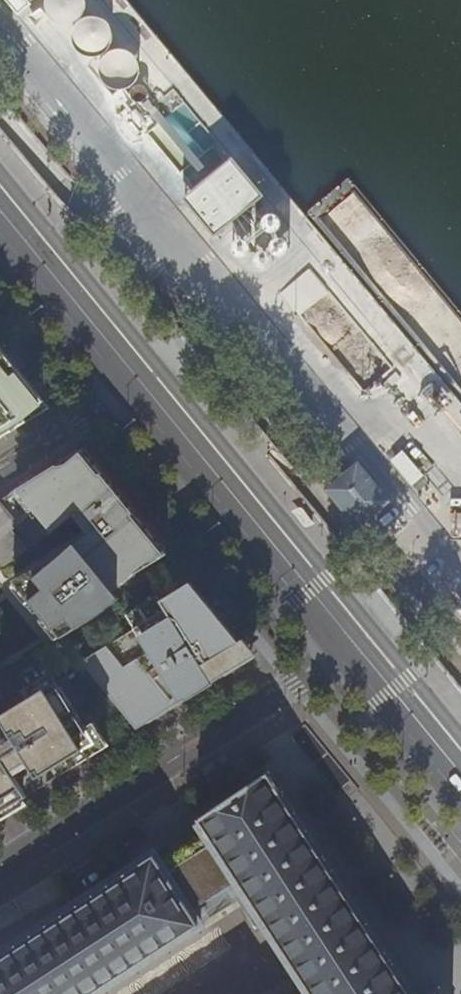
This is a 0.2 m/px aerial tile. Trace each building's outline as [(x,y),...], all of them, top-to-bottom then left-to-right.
[(18,18),(31,7),(25,0),(3,0),(18,18)] [(44,2),(46,17),(51,23),(59,27),(66,27),(74,25),(80,19),(83,11),(81,0),(46,0),(44,2)] [(105,26),(99,21),(97,21),(82,21),(72,31),(70,38),(72,47),(82,58),(96,58),(103,54),(108,47),(109,34),(105,26)] [(132,58),(125,53),(124,53),(116,51),(109,53),(101,58),(97,65),(97,78),(101,84),(109,90),(124,90),(135,79),(136,66),(132,58)] [(143,91),(139,87),(138,86),(131,87),(127,92),(128,99),(132,103),(140,102),(144,97),(143,91)] [(213,239),(264,197),(232,159),(181,200),(213,239)] [(272,215),(270,215),(269,215),(267,216),(264,219),(262,223),(263,226),(264,229),(267,232),(270,233),(274,233),(277,231),(279,228),(280,226),(280,222),(279,219),(276,216),(272,215)] [(284,241),(281,239),(280,239),(277,238),(274,239),(271,241),(269,244),(269,248),(269,251),(271,253),(274,256),(277,256),(280,256),(283,255),(285,252),(287,248),(286,245),(284,241)] [(247,249),(247,246),(245,243),(242,240),(239,239),(234,240),(231,243),(230,246),(229,249),(231,253),(233,255),(236,257),(239,257),(242,256),(245,254),(247,251),(247,249)] [(263,252),(259,252),(258,252),(255,255),(253,257),(253,261),(254,264),(255,267),(259,269),(262,270),(266,269),(268,267),(270,264),(271,261),(270,257),(268,254),(266,252),(263,252)] [(19,426),(47,409),(36,395),(0,351),(0,437),(19,426)] [(0,498),(0,565),(0,566),(47,529),(66,510),(83,527),(61,549),(12,580),(58,637),(96,618),(119,600),(110,586),(124,582),(146,564),(148,563),(167,555),(158,544),(145,529),(108,484),(80,451),(50,469),(28,482),(0,498)] [(410,487),(421,476),(399,451),(387,462),(410,487)] [(321,493),(354,533),(388,505),(354,465),(321,493)] [(81,663),(137,730),(161,715),(229,673),(252,659),(233,636),(197,592),(191,584),(140,616),(144,623),(81,663)] [(14,806),(11,800),(23,792),(12,774),(22,768),(29,764),(40,780),(53,772),(58,780),(96,756),(110,747),(104,736),(36,656),(0,678),(0,694),(11,712),(1,718),(14,739),(0,748),(0,815),(14,806)] [(53,922),(0,955),(0,993),(94,993),(204,922),(194,906),(216,892),(238,878),(273,930),(280,941),(286,951),(314,993),(418,993),(403,970),(359,903),(341,875),(313,833),(285,790),(280,782),(273,771),(261,778),(226,801),(199,818),(205,826),(215,841),(192,856),(171,870),(161,854),(73,910),(53,922)] [(167,954),(176,975),(229,952),(220,931),(167,954)]
